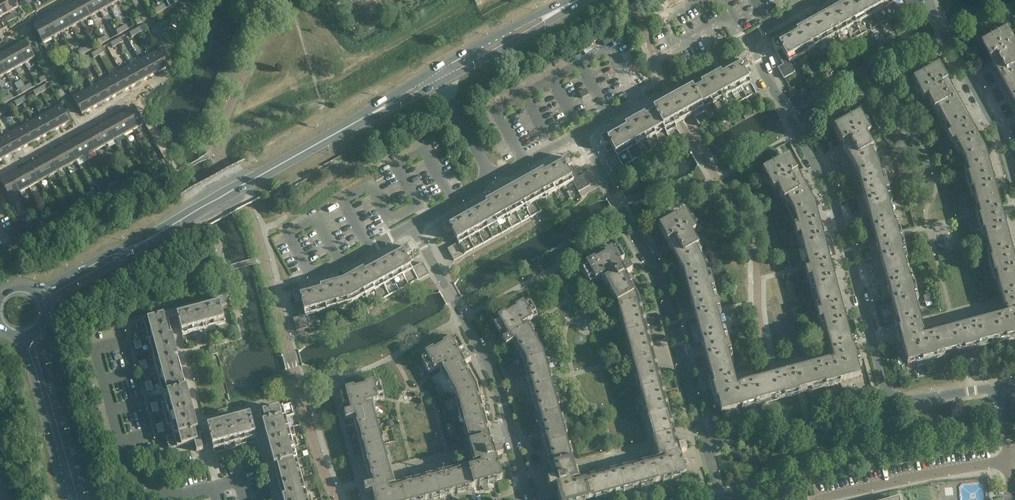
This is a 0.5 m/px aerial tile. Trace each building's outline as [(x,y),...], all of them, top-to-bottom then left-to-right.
[(2,0),(0,0),(0,18),(9,13),(2,0)] [(15,0),(2,0),(9,13),(19,8),(15,0)] [(90,17),(81,0),(72,6),(81,22),(90,17)] [(93,0),(82,0),(81,0),(90,17),(100,12),(93,0)] [(106,0),(93,0),(100,12),(109,7),(106,0)] [(880,25),(908,10),(920,4),(917,0),(852,0),(772,44),(783,65),(778,68),(784,79),(795,72),(789,62),(826,42),(832,52),(843,46),(880,25)] [(81,22),(72,6),(62,11),(71,28),(81,22)] [(71,28),(62,11),(53,16),(62,33),(71,28)] [(62,33),(53,16),(43,21),(53,38),(62,33)] [(53,38),(43,21),(34,27),(43,43),(53,38)] [(1010,31),(983,45),(993,64),(993,65),(996,70),(997,70),(1007,89),(1014,85),(1014,41),(1010,31)] [(35,58),(25,42),(16,47),(25,64),(35,58)] [(25,64),(16,47),(6,52),(15,69),(25,64)] [(168,67),(159,50),(149,55),(158,72),(168,67)] [(6,52),(0,56),(0,63),(6,74),(15,69),(6,52)] [(158,72),(149,55),(139,61),(149,77),(158,72)] [(683,121),(693,115),(699,126),(709,120),(746,99),(755,94),(756,94),(746,76),(752,73),(744,59),(671,100),(600,139),(608,153),(613,150),(616,156),(605,162),(612,174),(624,167),(623,167),(670,141),(670,142),(680,136),(674,126),(683,121)] [(149,77),(139,61),(130,66),(139,83),(149,77)] [(139,83),(130,66),(120,71),(130,88),(139,83)] [(961,108),(952,91),(952,90),(950,85),(948,85),(938,67),(912,81),(923,100),(927,98),(939,120),(961,108)] [(130,88),(120,71),(111,76),(120,93),(130,88)] [(120,93),(111,76),(101,82),(111,98),(120,93)] [(111,98),(101,82),(92,87),(101,104),(111,98)] [(101,104),(92,87),(82,92),(92,109),(101,104)] [(589,95),(586,89),(579,93),(582,99),(589,95)] [(92,109),(82,92),(73,97),(82,114),(92,109)] [(70,122),(61,105),(51,111),(60,128),(70,122)] [(143,125),(134,108),(124,114),(133,130),(143,125)] [(977,134),(974,130),(973,129),(961,108),(939,120),(951,143),(954,141),(957,146),(954,147),(954,148),(957,147),(965,160),(984,149),(977,136),(977,134)] [(60,128),(51,111),(41,116),(51,133),(60,128)] [(133,130),(124,114),(115,119),(124,136),(133,130)] [(880,161),(868,141),(866,136),(870,134),(859,114),(833,129),(843,147),(842,149),(845,153),(847,154),(858,174),(879,168),(878,165),(877,163),(880,161)] [(51,133),(41,116),(32,121),(41,138),(51,133)] [(124,136),(115,119),(105,124),(114,141),(124,136)] [(41,138),(32,121),(22,126),(32,143),(41,138)] [(114,141),(105,124),(96,129),(105,146),(114,141)] [(32,143),(22,126),(13,132),(22,148),(32,143)] [(105,146),(96,129),(86,135),(96,151),(105,146)] [(22,148),(13,132),(4,137),(13,154),(22,148)] [(96,151),(86,135),(77,140),(86,157),(96,151)] [(4,137),(0,139),(0,153),(3,159),(13,154),(4,137)] [(86,157),(77,140),(67,145),(77,162),(86,157)] [(77,162),(67,145),(58,150),(67,167),(77,162)] [(992,176),(987,159),(985,152),(984,149),(965,160),(968,174),(965,175),(968,184),(970,183),(971,188),(969,189),(969,190),(973,189),(976,202),(997,196),(994,184),(995,182),(993,177),(992,176)] [(67,167),(58,150),(48,156),(58,172),(67,167)] [(58,172),(48,156),(39,161),(48,178),(58,172)] [(541,213),(536,202),(573,182),(578,192),(590,186),(584,175),(578,178),(567,157),(442,227),(449,240),(454,237),(458,243),(447,249),(454,261),(465,255),(465,254),(530,218),(531,219),(541,213)] [(814,204),(802,183),(802,182),(802,180),(800,176),(798,175),(788,157),(762,171),(772,191),(776,188),(790,214),(815,207),(814,204)] [(48,178),(39,161),(29,166),(39,183),(48,178)] [(39,183),(29,166),(20,171),(29,188),(39,183)] [(887,196),(885,191),(888,190),(886,181),(883,182),(879,168),(858,174),(864,196),(863,197),(864,202),(866,203),(869,217),(891,211),(894,210),(890,195),(887,196)] [(29,188),(20,171),(10,176),(20,193),(29,188)] [(20,193),(10,176),(1,182),(10,199),(20,193)] [(1004,219),(1003,218),(1000,208),(999,205),(1001,205),(998,196),(997,196),(976,202),(979,214),(980,216),(976,217),(979,225),(981,225),(982,230),(980,231),(984,243),(1008,237),(1005,225),(1006,224),(1004,219)] [(829,260),(823,236),(824,235),(822,230),(821,229),(815,207),(790,214),(796,236),(800,235),(807,263),(808,265),(809,268),(805,269),(808,278),(811,277),(812,282),(809,283),(813,298),(838,292),(834,278),(835,276),(833,271),(832,270),(829,260)] [(876,242),(876,244),(876,245),(877,250),(878,251),(884,273),(909,267),(903,244),(901,244),(899,239),(901,238),(901,235),(897,223),(894,224),(891,211),(869,217),(876,242)] [(707,262),(693,238),(691,234),(695,232),(685,212),(658,227),(668,245),(668,247),(671,251),(672,252),(683,272),(708,265),(707,262)] [(1014,261),(1014,260),(1008,237),(984,243),(990,268),(992,267),(994,272),(992,273),(992,274),(995,273),(1001,295),(1003,303),(1005,308),(1008,307),(1010,313),(984,320),(991,344),(1014,338),(1014,336),(1014,335),(1014,261)] [(361,311),(417,281),(429,275),(422,263),(412,269),(408,263),(414,260),(406,246),(343,281),(293,295),(299,317),(293,319),(296,331),(309,327),(306,316),(352,304),(355,302),(361,312),(362,312),(361,311)] [(550,377),(551,376),(550,370),(548,370),(543,353),(528,327),(530,326),(528,322),(538,317),(528,300),(515,308),(516,309),(506,315),(505,313),(492,321),(502,338),(505,336),(506,339),(502,341),(506,347),(514,342),(518,348),(516,350),(519,356),(522,354),(525,360),(527,367),(524,368),(528,382),(531,382),(532,386),(533,389),(530,390),(536,413),(539,413),(540,417),(542,423),(539,424),(551,466),(554,466),(555,473),(557,478),(547,481),(549,488),(556,486),(559,499),(590,499),(617,493),(618,494),(619,494),(619,492),(625,491),(629,490),(629,491),(630,491),(630,489),(686,474),(680,453),(687,451),(685,444),(675,447),(674,442),(672,434),(675,433),(663,391),(660,391),(657,380),(660,380),(654,356),(651,357),(650,355),(649,350),(652,349),(648,335),(645,335),(644,330),(642,324),(645,323),(641,307),(638,307),(635,298),(630,290),(633,288),(630,282),(627,284),(623,277),(632,272),(628,266),(628,267),(617,247),(603,255),(604,257),(595,262),(594,260),(580,268),(590,285),(600,279),(602,283),(604,282),(617,306),(629,348),(627,349),(629,355),(631,355),(632,360),(634,368),(632,369),(633,371),(635,378),(637,377),(644,404),(642,405),(644,414),(646,413),(649,424),(647,424),(649,431),(651,431),(655,447),(657,452),(655,452),(656,458),(656,459),(659,458),(660,461),(648,465),(647,461),(637,464),(619,469),(598,474),(591,476),(592,479),(577,484),(576,481),(579,480),(579,479),(577,473),(575,474),(575,470),(570,453),(572,452),(570,445),(568,446),(565,435),(567,435),(565,426),(563,426),(555,399),(557,398),(555,389),(553,390),(551,381),(550,377)] [(703,349),(704,349),(710,371),(732,365),(734,364),(728,341),(725,342),(717,313),(716,310),(719,309),(717,300),(714,301),(711,290),(714,289),(708,265),(683,272),(691,300),(690,302),(691,307),(693,308),(696,319),(702,342),(701,343),(701,344),(703,349)] [(922,327),(913,295),(916,294),(914,286),(912,286),(911,281),(913,280),(909,267),(884,273),(887,286),(888,287),(889,292),(889,293),(899,328),(898,328),(899,333),(900,336),(897,336),(898,339),(899,339),(900,343),(902,343),(907,363),(921,359),(922,363),(923,362),(923,360),(928,359),(928,361),(951,355),(950,351),(950,352),(944,330),(920,337),(919,331),(923,330),(922,327)] [(834,383),(860,376),(856,362),(860,361),(858,353),(855,354),(854,347),(853,347),(853,346),(846,320),(845,319),(844,314),(844,312),(838,292),(813,298),(819,320),(822,319),(831,352),(833,360),(830,361),(830,360),(795,369),(792,370),(791,369),(785,371),(785,372),(771,376),(740,384),(740,385),(736,386),(735,379),(733,373),(734,373),(732,365),(710,371),(713,385),(715,392),(712,393),(714,400),(717,399),(721,413),(748,406),(748,408),(771,402),(770,398),(776,397),(783,395),(784,398),(802,394),(805,393),(834,385),(834,383)] [(225,324),(221,310),(227,308),(225,299),(176,312),(182,335),(225,324)] [(198,430),(167,314),(135,323),(138,334),(146,332),(174,436),(166,438),(169,449),(194,443),(197,452),(203,450),(203,451),(203,450),(201,443),(205,442),(204,439),(202,428),(198,430)] [(966,323),(965,325),(955,327),(952,328),(952,327),(944,329),(944,330),(950,352),(950,351),(961,349),(963,348),(964,351),(991,344),(984,320),(973,323),(971,322),(966,323)] [(388,466),(386,457),(387,457),(386,450),(384,450),(372,406),(374,405),(373,402),(384,399),(379,381),(364,385),(365,387),(354,389),(354,388),(339,392),(344,410),(347,409),(348,412),(344,413),(346,420),(355,418),(357,425),(354,425),(356,432),(359,431),(364,450),(361,451),(367,472),(370,471),(372,479),(373,484),(363,486),(365,493),(372,491),(374,499),(426,499),(433,498),(434,499),(435,499),(447,496),(446,494),(502,480),(496,458),(503,456),(501,449),(491,452),(490,448),(488,439),(491,438),(487,422),(484,423),(483,421),(481,414),(484,413),(479,396),(476,397),(474,387),(469,379),(472,377),(468,371),(466,373),(462,366),(471,361),(467,355),(464,357),(462,355),(465,353),(456,336),(443,344),(444,345),(434,351),(433,349),(419,357),(429,374),(439,368),(441,372),(442,371),(456,395),(465,429),(464,430),(465,437),(467,436),(471,453),(473,457),(471,457),(473,463),(472,463),(473,464),(475,464),(476,467),(461,471),(460,467),(453,469),(454,469),(415,480),(414,479),(408,481),(409,485),(393,489),(393,486),(395,485),(395,484),(393,478),(392,479),(390,474),(388,466)] [(217,354),(215,347),(209,349),(211,356),(217,354)] [(300,470),(286,418),(294,416),(291,404),(259,413),(283,499),(308,499),(300,470)] [(257,443),(250,415),(207,427),(214,454),(257,443)]
